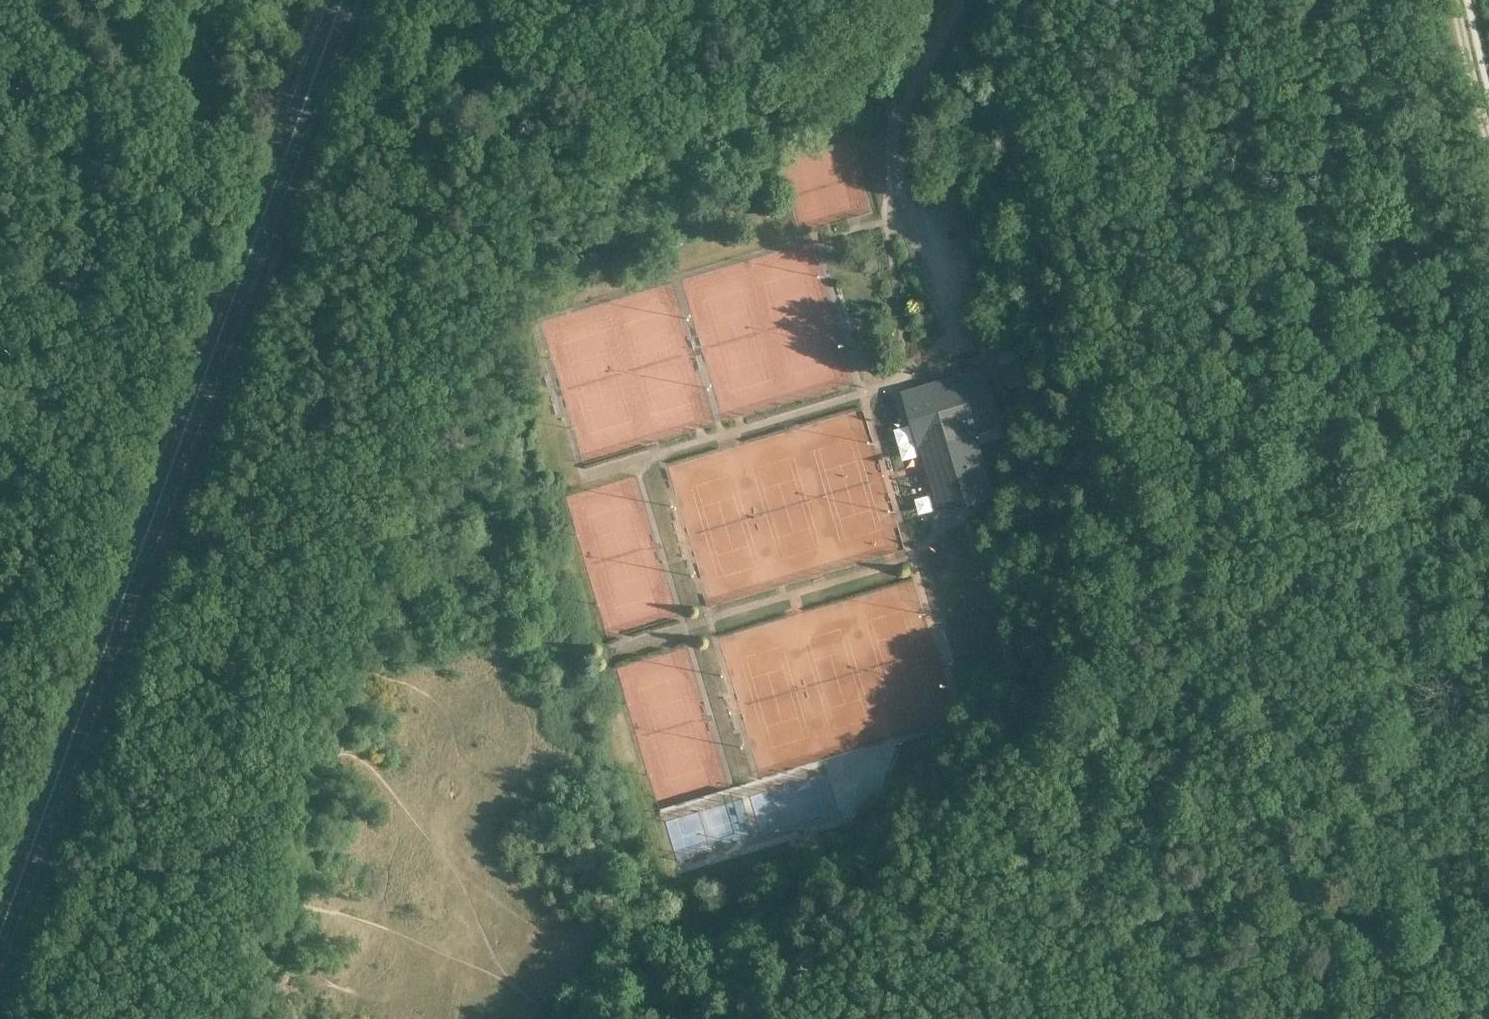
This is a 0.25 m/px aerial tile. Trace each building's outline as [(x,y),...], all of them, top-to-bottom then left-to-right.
[(1027,357),(1019,330),(994,337),(1002,365),(1027,357)] [(925,415),(953,509),(994,497),(978,443),(1004,436),(1000,422),(1001,422),(985,368),(904,392),(912,419),(925,415)]
